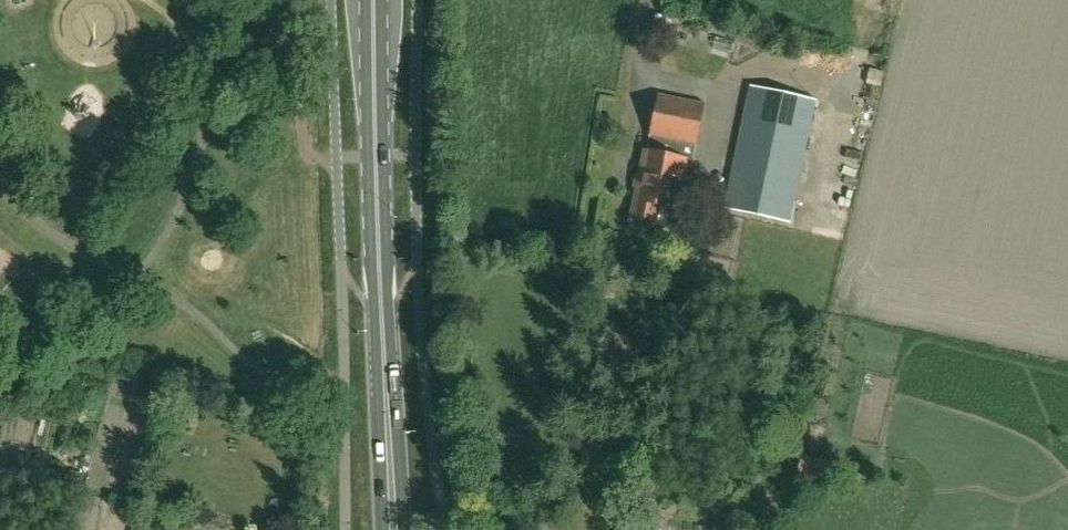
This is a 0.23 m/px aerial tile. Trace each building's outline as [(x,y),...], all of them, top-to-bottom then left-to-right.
[(789,223),(815,100),(751,87),(725,209),(789,223)] [(703,105),(658,96),(650,136),(647,151),(646,151),(632,218),(655,223),(659,205),(675,208),(685,159),(692,160),(703,105)] [(850,170),(864,174),(869,155),(855,151),(850,170)] [(814,483),(818,462),(801,458),(796,479),(814,483)]
